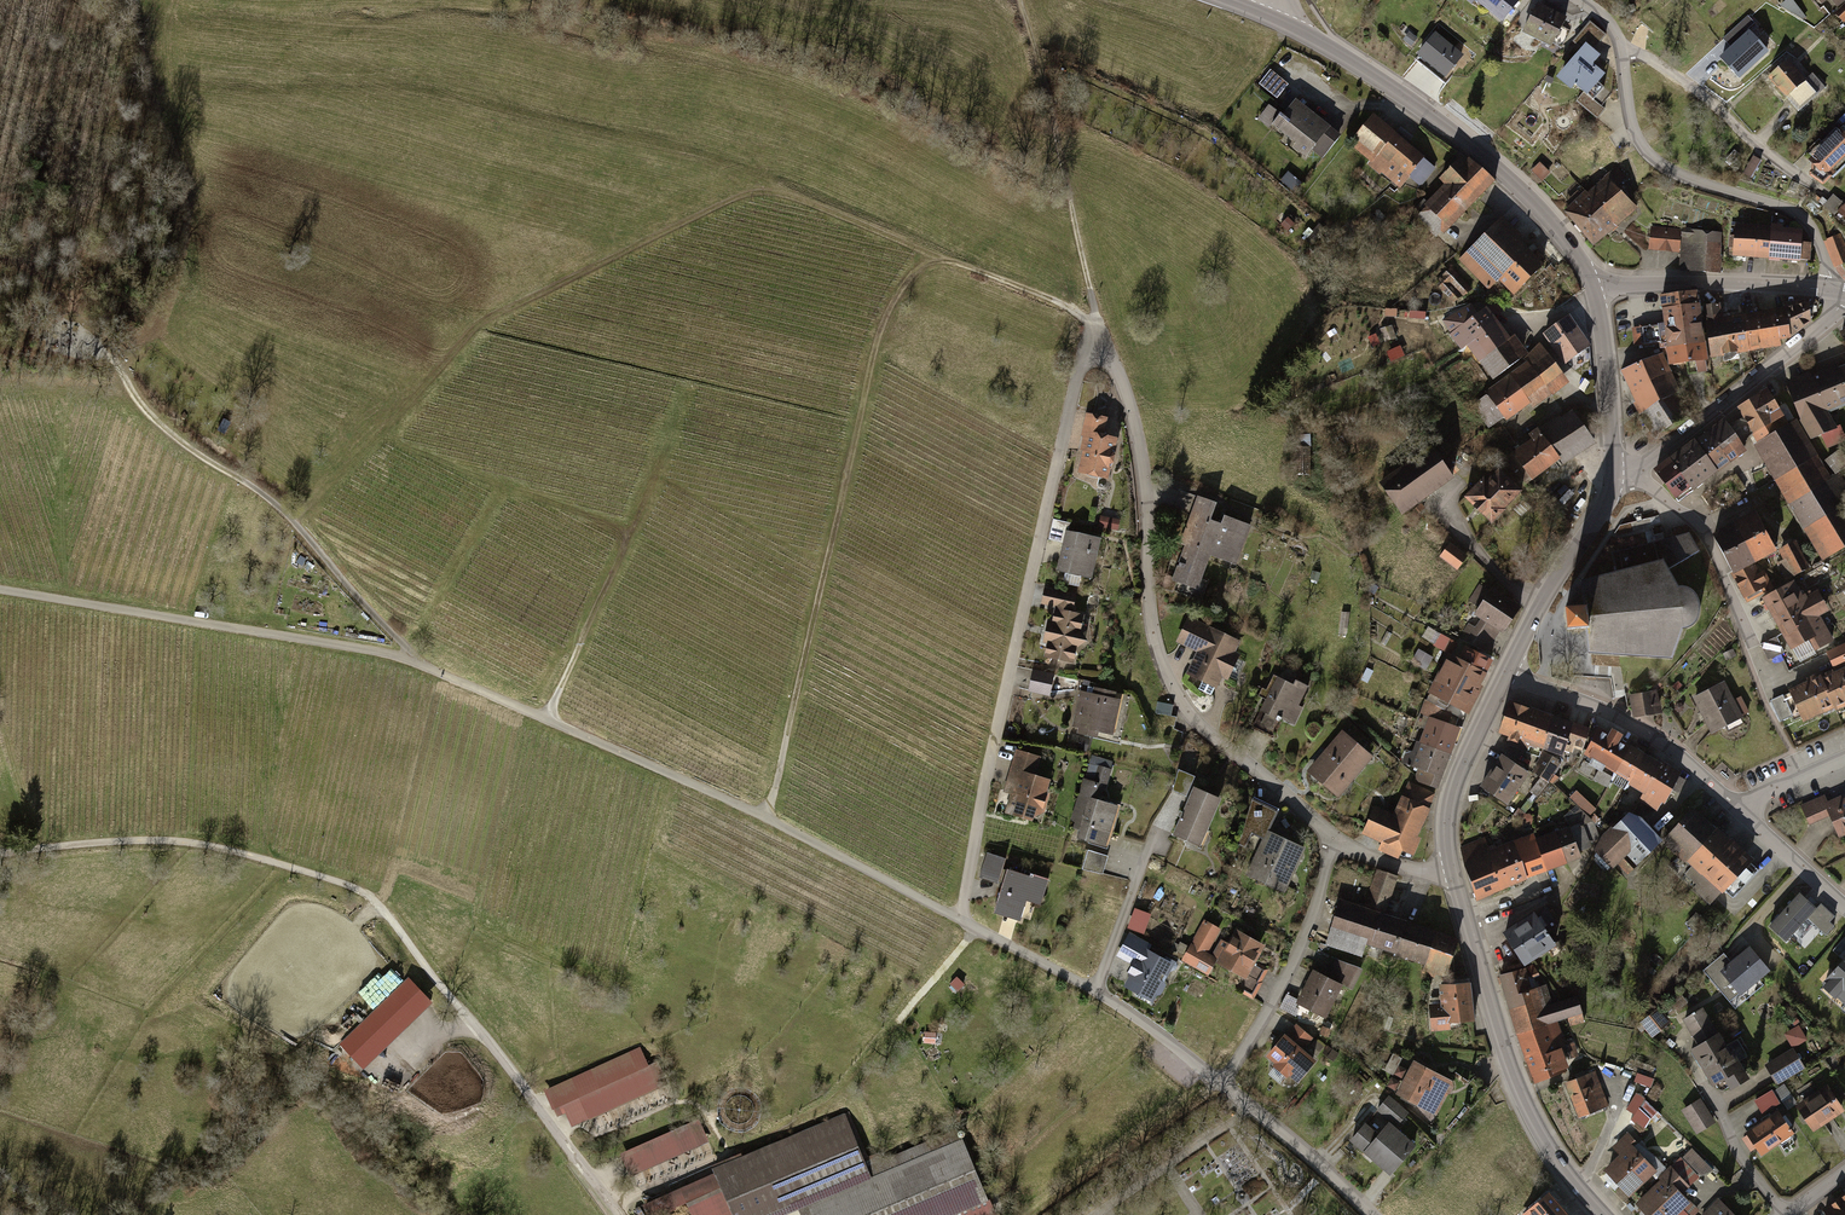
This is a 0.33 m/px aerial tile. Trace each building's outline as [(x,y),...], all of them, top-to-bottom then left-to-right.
[(1510,22),(1527,0),(1481,0),(1510,22)] [(1841,10),(1844,7),(1844,0),(1834,0),(1841,10)] [(1575,19),(1543,5),(1529,35),(1561,50),(1575,19)] [(1468,55),(1431,26),(1412,50),(1450,78),(1468,55)] [(1770,54),(1750,31),(1721,56),(1741,79),(1770,54)] [(1601,57),(1585,45),(1555,81),(1571,94),(1575,89),(1588,99),(1607,76),(1594,66),(1601,57)] [(1796,59),(1774,77),(1794,101),(1815,83),(1796,59)] [(1278,99),(1290,85),(1272,69),(1260,83),(1278,99)] [(1346,135),(1299,99),(1277,126),(1324,163),(1346,135)] [(1437,166),(1378,115),(1352,145),(1402,188),(1411,178),(1420,185),(1437,166)] [(1815,160),(1835,177),(1844,165),(1844,126),(1844,125),(1815,160)] [(1440,239),(1493,182),(1465,156),(1441,182),(1447,188),(1418,219),(1440,239)] [(1753,177),(1760,162),(1753,158),(1745,173),(1753,177)] [(1622,181),(1612,169),(1565,213),(1596,246),(1637,208),(1616,186),(1622,181)] [(1550,266),(1505,220),(1461,262),(1490,292),(1503,280),(1518,297),(1550,266)] [(1802,231),(1739,222),(1737,257),(1810,262),(1802,231)] [(1721,231),(1652,228),(1651,251),(1680,252),(1679,270),(1720,271),(1721,231)] [(1827,241),(1836,269),(1844,266),(1844,244),(1842,236),(1827,241)] [(1448,272),(1437,283),(1456,303),(1468,292),(1448,272)] [(1705,292),(1668,297),(1671,323),(1635,328),(1637,347),(1671,342),(1675,365),(1779,350),(1778,342),(1789,341),(1785,309),(1726,317),(1724,303),(1707,306),(1705,292)] [(1474,302),(1445,322),(1464,350),(1472,345),(1499,385),(1489,392),(1511,424),(1571,382),(1545,344),(1532,354),(1520,337),(1515,340),(1493,307),(1483,314),(1474,302)] [(1785,309),(1789,341),(1809,325),(1807,302),(1784,305),(1785,309)] [(1573,317),(1549,334),(1571,364),(1595,348),(1573,317)] [(1659,353),(1622,371),(1643,413),(1675,396),(1680,394),(1659,353)] [(1792,383),(1817,441),(1843,429),(1835,412),(1844,408),(1844,360),(1792,383)] [(1756,444),(1825,564),(1844,552),(1844,487),(1838,475),(1833,478),(1799,419),(1792,423),(1773,389),(1741,407),(1761,442),(1756,444)] [(1675,396),(1643,413),(1653,429),(1684,410),(1675,396)] [(1547,434),(1511,459),(1530,486),(1593,442),(1570,410),(1544,429),(1547,434)] [(1114,418),(1090,411),(1083,437),(1087,438),(1084,452),(1088,453),(1082,472),(1114,481),(1125,439),(1109,434),(1114,418)] [(1730,418),(1661,468),(1685,500),(1754,451),(1730,418)] [(1443,448),(1388,482),(1409,514),(1463,480),(1443,448)] [(1506,466),(1475,498),(1501,524),(1533,493),(1506,466)] [(1223,505),(1202,496),(1184,541),(1190,543),(1176,579),(1203,590),(1216,557),(1242,567),(1258,526),(1230,516),(1227,524),(1217,520),(1223,505)] [(1764,512),(1717,538),(1751,600),(1772,588),(1760,567),(1783,554),(1797,580),(1814,570),(1798,541),(1784,549),(1764,512)] [(1108,540),(1070,531),(1061,571),(1099,579),(1108,540)] [(1688,533),(1612,553),(1617,572),(1581,580),(1584,606),(1573,607),(1565,608),(1567,630),(1586,628),(1589,654),(1673,659),(1682,629),(1688,627),(1692,625),(1696,621),(1699,614),(1700,607),(1698,600),(1694,595),(1691,591),(1685,589),(1679,588),(1668,570),(1699,552),(1688,533)] [(1440,556),(1458,570),(1469,555),(1451,542),(1440,556)] [(1802,581),(1768,602),(1798,653),(1818,641),(1823,651),(1838,643),(1824,619),(1834,613),(1821,592),(1812,598),(1802,581)] [(1086,597),(1047,589),(1044,607),(1058,609),(1046,658),(1082,665),(1093,623),(1084,611),(1086,597)] [(1521,607),(1493,590),(1476,618),(1483,622),(1477,631),(1469,626),(1463,636),(1488,651),(1498,634),(1503,636),(1521,607)] [(1246,642),(1191,617),(1178,645),(1200,655),(1191,675),(1223,689),(1227,679),(1235,682),(1246,657),(1241,654),(1246,642)] [(1827,651),(1835,669),(1844,665),(1844,643),(1827,651)] [(1462,658),(1452,654),(1431,694),(1467,712),(1493,662),(1467,649),(1462,658)] [(1060,676),(1036,672),(1033,693),(1057,697),(1060,676)] [(1797,693),(1810,724),(1844,709),(1844,672),(1797,693)] [(1315,691),(1281,677),(1267,711),(1301,725),(1315,691)] [(1728,684),(1696,701),(1715,736),(1747,720),(1728,684)] [(1658,711),(1656,692),(1634,693),(1635,712),(1658,711)] [(1128,702),(1083,693),(1075,728),(1120,738),(1128,702)] [(1594,729),(1513,703),(1503,735),(1571,757),(1574,748),(1587,752),(1594,729)] [(1464,727),(1432,717),(1424,744),(1418,742),(1415,753),(1408,751),(1404,764),(1418,769),(1415,781),(1444,790),(1464,727)] [(1615,737),(1604,730),(1590,754),(1634,780),(1631,785),(1647,793),(1642,802),(1663,814),(1685,775),(1629,742),(1632,737),(1619,730),(1615,737)] [(1380,758),(1346,731),(1312,773),(1346,800),(1380,758)] [(1045,759),(1019,752),(1002,812),(1048,825),(1060,782),(1041,776),(1045,759)] [(1545,753),(1534,774),(1553,783),(1564,763),(1545,753)] [(1534,773),(1507,755),(1486,787),(1513,805),(1534,773)] [(1200,779),(1183,771),(1175,790),(1192,797),(1200,779)] [(1104,784),(1086,779),(1073,822),(1084,825),(1080,838),(1112,848),(1125,806),(1100,799),(1104,784)] [(1397,815),(1379,807),(1367,837),(1384,844),(1381,853),(1402,861),(1406,852),(1417,856),(1442,795),(1410,782),(1397,815)] [(1228,801),(1200,789),(1179,836),(1207,848),(1228,801)] [(1575,793),(1571,799),(1591,813),(1596,807),(1575,793)] [(1804,807),(1814,827),(1835,817),(1844,837),(1844,798),(1830,805),(1826,796),(1804,807)] [(1279,813),(1255,803),(1240,845),(1247,847),(1254,834),(1268,841),(1249,876),(1290,894),(1312,851),(1272,831),(1279,813)] [(1759,861),(1701,809),(1674,838),(1686,849),(1679,855),(1694,869),(1688,875),(1699,884),(1693,891),(1715,910),(1759,861)] [(1668,844),(1638,811),(1599,847),(1620,871),(1623,868),(1631,877),(1668,844)] [(1489,838),(1461,848),(1482,902),(1534,882),(1533,879),(1587,858),(1585,850),(1602,838),(1595,820),(1539,841),(1536,833),(1494,849),(1489,838)] [(1109,857),(1089,851),(1084,869),(1103,875),(1109,857)] [(1011,860),(988,853),(981,878),(1004,885),(1011,860)] [(1053,881),(1013,869),(1001,912),(1026,919),(1031,901),(1046,905),(1053,881)] [(1367,905),(1345,898),(1330,945),(1367,957),(1371,943),(1399,952),(1398,957),(1426,966),(1423,974),(1449,982),(1464,936),(1391,913),(1401,878),(1377,871),(1367,905)] [(1800,895),(1769,928),(1785,943),(1808,919),(1816,910),(1800,895)] [(1169,912),(1183,920),(1190,909),(1176,901),(1169,912)] [(1835,928),(1830,923),(1835,919),(1821,905),(1816,910),(1808,919),(1826,937),(1835,928)] [(1135,908),(1128,927),(1145,934),(1152,914),(1135,908)] [(1543,911),(1511,932),(1533,964),(1565,943),(1543,911)] [(1223,929),(1205,920),(1184,961),(1214,976),(1221,962),(1254,979),(1272,943),(1242,927),(1233,944),(1223,939),(1216,954),(1211,952),(1223,929)] [(1155,944),(1132,933),(1121,956),(1138,964),(1128,985),(1161,1001),(1180,962),(1152,949),(1155,944)] [(1750,948),(1719,973),(1739,998),(1770,973),(1750,948)] [(1331,973),(1315,967),(1301,1004),(1334,1017),(1347,984),(1354,987),(1362,966),(1338,957),(1331,973)] [(1825,984),(1844,1004),(1844,964),(1825,984)] [(1540,987),(1533,966),(1502,977),(1538,1082),(1575,1069),(1560,1023),(1589,1013),(1583,995),(1555,1004),(1548,985),(1540,987)] [(366,1070),(435,1002),(410,977),(341,1044),(366,1070)] [(1444,1003),(1432,1005),(1435,1033),(1456,1031),(1455,1022),(1480,1019),(1476,984),(1442,988),(1444,1003)] [(1664,1006),(1641,1022),(1653,1039),(1676,1023),(1664,1006)] [(1707,1009),(1687,1021),(1701,1044),(1697,1047),(1724,1094),(1756,1075),(1729,1031),(1722,1035),(1707,1009)] [(1316,1037),(1298,1023),(1271,1056),(1305,1083),(1324,1058),(1309,1046),(1316,1037)] [(1793,1047),(1807,1041),(1802,1028),(1788,1035),(1793,1047)] [(648,1065),(640,1047),(548,1088),(561,1116),(571,1112),(576,1124),(669,1082),(659,1061),(648,1065)] [(1795,1047),(1767,1063),(1779,1085),(1807,1069),(1795,1047)] [(1462,1083),(1419,1059),(1401,1093),(1443,1116),(1462,1083)] [(1597,1071),(1568,1082),(1582,1117),(1611,1106),(1597,1071)] [(1652,1087),(1655,1079),(1638,1074),(1636,1082),(1652,1087)] [(1829,1083),(1798,1105),(1817,1131),(1844,1112),(1844,1106),(1829,1083)] [(1755,1100),(1763,1114),(1782,1103),(1774,1089),(1755,1100)] [(1643,1129),(1659,1111),(1639,1092),(1625,1107),(1635,1115),(1632,1119),(1643,1129)] [(1412,1113),(1392,1095),(1378,1110),(1392,1123),(1383,1133),(1370,1121),(1354,1139),(1397,1176),(1424,1145),(1402,1125),(1412,1113)] [(1717,1122),(1701,1098),(1683,1110),(1699,1133),(1717,1122)] [(1784,1109),(1751,1131),(1766,1154),(1799,1132),(1784,1109)] [(716,1173),(647,1203),(652,1214),(770,1214),(796,1204),(801,1214),(999,1214),(961,1128),(869,1168),(844,1111),(714,1168),(716,1173)] [(698,1119),(623,1154),(634,1177),(709,1142),(698,1119)] [(1639,1141),(1629,1131),(1614,1145),(1623,1154),(1609,1168),(1635,1195),(1661,1170),(1637,1144),(1639,1141)] [(1642,1201),(1655,1214),(1679,1214),(1695,1200),(1687,1191),(1702,1177),(1683,1157),(1661,1177),(1664,1180),(1642,1201)] [(1555,1191),(1525,1214),(1526,1214),(1574,1214),(1555,1191)] [(1825,1208),(1831,1214),(1844,1214),(1844,1194),(1825,1208)] [(1722,1196),(1703,1214),(1742,1214),(1722,1196)]
